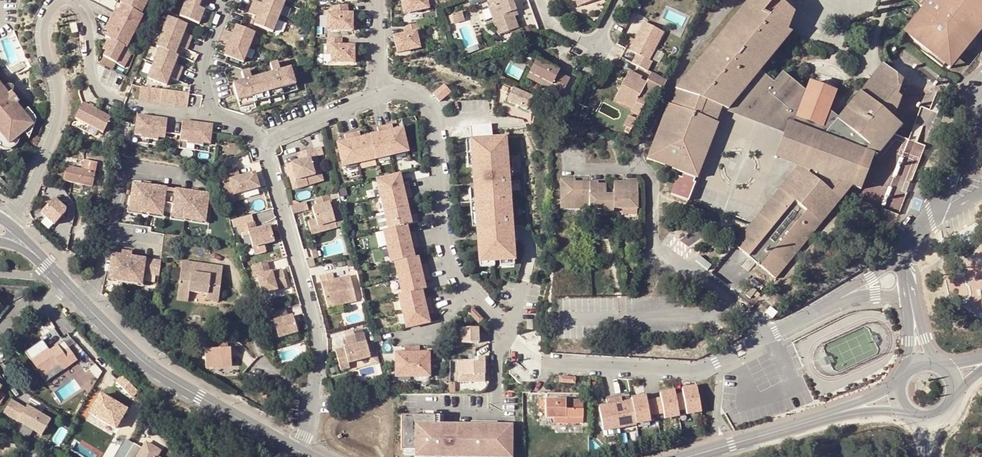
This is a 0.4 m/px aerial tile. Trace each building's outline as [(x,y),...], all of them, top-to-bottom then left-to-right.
[(142,16),(150,0),(123,0),(120,6),(123,7),(142,16)] [(190,5),(187,4),(182,18),(201,25),(206,12),(203,10),(207,0),(192,0),(190,5)] [(284,4),(275,0),(263,0),(262,3),(254,0),(248,14),(257,17),(253,26),(273,33),(284,4)] [(438,0),(401,0),(404,14),(429,8),(428,6),(439,3),(438,0)] [(513,12),(517,10),(513,0),(488,0),(490,6),(488,7),(500,35),(519,27),(515,17),(513,12)] [(675,89),(676,90),(722,107),(728,110),(744,90),(759,72),(791,34),(787,32),(781,30),(783,26),(789,28),(789,27),(794,15),(781,4),(779,7),(773,1),(774,0),(748,0),(713,43),(715,44),(705,56),(704,55),(675,89)] [(938,59),(945,65),(954,53),(955,51),(956,49),(955,47),(955,45),(954,43),(953,41),(965,27),(976,36),(981,29),(981,0),(916,0),(915,2),(923,9),(905,32),(927,50),(938,59)] [(327,14),(327,31),(352,31),(352,14),(348,14),(347,4),(332,6),(333,14),(327,14)] [(123,7),(115,24),(136,34),(144,18),(142,16),(123,7)] [(451,15),(454,22),(464,19),(461,12),(451,15)] [(181,47),(188,50),(193,37),(186,34),(189,26),(169,19),(159,48),(162,49),(178,55),(181,47)] [(76,23),(69,24),(71,34),(78,32),(76,23)] [(397,53),(420,48),(418,40),(416,32),(420,31),(418,23),(404,27),(406,34),(394,37),(397,53)] [(639,55),(634,64),(649,72),(654,63),(650,61),(665,33),(646,23),(631,51),(639,55)] [(113,43),(128,50),(136,34),(115,24),(106,40),(113,43)] [(243,65),(255,35),(235,27),(232,35),(224,31),(219,46),(227,49),(224,57),(243,65)] [(945,65),(950,69),(976,36),(965,27),(953,41),(954,43),(955,45),(955,47),(956,49),(955,51),(954,53),(945,65)] [(342,38),(327,38),(327,46),(331,46),(331,54),(331,63),(354,63),(354,46),(342,45),(342,38)] [(126,70),(134,53),(128,50),(113,43),(105,60),(126,70)] [(715,44),(713,43),(704,55),(705,56),(715,44)] [(174,78),(180,80),(185,67),(178,65),(182,57),(178,55),(162,49),(151,79),(171,86),(174,78)] [(887,144),(935,84),(894,50),(887,59),(896,65),(891,71),(898,77),(898,79),(903,80),(898,96),(900,100),(893,120),(897,124),(883,141),(887,144)] [(560,71),(537,59),(530,73),(552,85),(549,89),(562,96),(570,80),(558,74),(560,71)] [(799,166),(734,245),(741,251),(745,246),(751,245),(756,248),(760,244),(767,249),(756,262),(776,279),(842,199),(848,185),(852,186),(867,148),(879,153),(887,144),(883,141),(897,124),(893,120),(900,100),(898,96),(903,80),(898,79),(898,77),(891,71),(896,65),(887,59),(874,75),(877,78),(869,88),(866,85),(837,119),(833,124),(825,121),(828,112),(836,92),(831,90),(825,93),(817,90),(815,84),(809,82),(805,92),(782,73),(773,83),(759,72),(744,90),(811,145),(802,167),(799,166)] [(241,106),(298,88),(296,83),(290,66),(280,69),(277,62),(271,64),(273,71),(254,78),(251,71),(244,73),(247,80),(234,84),(239,101),(241,106)] [(521,78),(524,68),(509,63),(506,73),(521,78)] [(652,91),(660,96),(668,82),(652,74),(647,84),(641,81),(642,78),(630,71),(617,96),(635,106),(633,111),(632,113),(639,116),(652,91)] [(552,85),(530,73),(527,78),(549,89),(552,85)] [(877,78),(874,75),(866,85),(869,88),(877,78)] [(447,84),(434,93),(441,102),(454,92),(447,84)] [(825,93),(831,90),(815,84),(817,90),(825,93)] [(139,85),(136,99),(185,106),(187,92),(139,85)] [(5,146),(13,140),(31,126),(0,88),(0,140),(5,146)] [(526,95),(510,89),(508,94),(518,97),(517,101),(524,103),(526,95)] [(722,107),(676,90),(670,106),(715,124),(722,107)] [(744,90),(728,110),(786,134),(777,157),(799,166),(802,167),(811,145),(744,90)] [(505,104),(515,107),(517,101),(518,97),(508,94),(505,104)] [(635,106),(617,96),(614,101),(633,111),(635,106)] [(75,121),(89,128),(98,112),(83,104),(75,121)] [(673,166),(672,169),(692,177),(698,179),(718,125),(715,124),(670,106),(667,105),(647,160),(665,167),(666,163),(673,166)] [(104,136),(112,119),(98,112),(89,128),(104,136)] [(833,124),(837,119),(828,112),(825,121),(833,124)] [(134,113),(131,132),(138,133),(138,136),(155,138),(155,136),(162,137),(165,118),(134,113)] [(183,121),(180,140),(187,141),(187,144),(204,146),(204,144),(211,145),(215,127),(183,121)] [(391,125),(383,127),(390,156),(407,152),(401,129),(392,132),(391,125)] [(377,135),(368,137),(374,160),(390,156),(383,127),(376,128),(377,135)] [(358,133),(350,134),(357,164),(374,160),(368,137),(360,139),(358,133)] [(357,164),(350,134),(343,136),(345,143),(336,145),(341,168),(357,164)] [(517,234),(509,135),(471,138),(480,263),(519,260),(517,234)] [(5,146),(0,140),(0,150),(0,151),(6,151),(8,151),(14,144),(13,140),(5,146)] [(296,179),(298,186),(307,183),(305,176),(315,173),(310,155),(315,153),(313,146),(298,150),(300,158),(290,161),(296,179)] [(867,148),(852,186),(861,190),(874,156),(876,157),(879,153),(867,148)] [(95,173),(97,163),(85,161),(83,171),(67,168),(64,182),(92,187),(95,173)] [(229,180),(233,193),(259,186),(255,170),(239,175),(237,166),(222,170),(225,181),(229,180)] [(315,173),(305,176),(307,183),(323,179),(321,172),(315,173)] [(378,198),(409,190),(407,183),(403,184),(401,185),(398,175),(395,176),(374,181),(378,198)] [(624,210),(638,210),(638,180),(629,180),(629,183),(629,186),(625,186),(625,183),(614,183),(614,195),(607,195),(607,188),(599,188),(599,184),(599,183),(590,183),(582,183),(582,185),(576,186),(576,182),(576,180),(561,180),(561,205),(576,205),(576,210),(590,210),(605,210),(614,210),(614,207),(624,207),(624,210)] [(143,185),(131,183),(128,208),(161,212),(162,210),(172,211),(172,213),(205,218),(208,193),(196,191),(195,197),(190,197),(190,191),(149,185),(148,191),(143,191),(143,185)] [(842,199),(852,186),(848,185),(842,199)] [(378,198),(382,214),(406,208),(404,200),(407,199),(411,198),(409,190),(378,198)] [(332,202),(330,193),(320,196),(322,202),(316,204),(311,206),(314,217),(307,219),(311,232),(319,229),(318,225),(334,220),(329,203),(332,202)] [(67,211),(53,199),(41,213),(54,225),(67,211)] [(304,209),(302,201),(290,205),(292,213),(304,209)] [(161,216),(161,212),(128,208),(128,212),(161,216)] [(406,208),(382,214),(386,231),(405,226),(408,225),(417,223),(415,216),(409,217),(406,208)] [(172,213),(171,217),(204,222),(205,218),(172,213)] [(248,229),(253,245),(274,239),(269,223),(256,227),(254,219),(239,224),(241,231),(248,229)] [(319,229),(335,224),(334,220),(318,225),(319,229)] [(386,231),(382,232),(386,248),(416,241),(414,234),(408,235),(405,226),(386,231)] [(386,248),(390,264),(394,263),(413,259),(411,250),(414,250),(418,248),(416,241),(386,248)] [(760,244),(756,248),(751,245),(745,246),(741,251),(756,262),(767,249),(760,244)] [(158,275),(160,260),(130,257),(131,253),(121,252),(121,255),(111,254),(109,274),(113,274),(112,281),(137,284),(138,277),(142,278),(143,273),(158,275)] [(306,260),(308,268),(315,267),(312,259),(312,258),(306,260)] [(394,263),(398,280),(428,273),(426,265),(419,267),(417,258),(416,258),(413,259),(394,263)] [(189,286),(189,292),(190,292),(207,295),(207,300),(218,302),(221,278),(205,276),(207,265),(182,262),(179,284),(189,286)] [(267,271),(264,262),(251,265),(253,275),(256,274),(261,292),(286,285),(281,267),(269,270),(267,271)] [(221,278),(222,267),(207,265),(205,276),(221,278)] [(319,276),(327,307),(355,300),(349,276),(333,280),(331,273),(319,276)] [(398,280),(402,296),(421,291),(425,290),(423,282),(429,280),(428,273),(398,280)] [(177,301),(188,302),(190,292),(189,292),(189,286),(179,284),(177,301)] [(402,313),(432,306),(430,299),(423,300),(421,291),(402,296),(398,297),(402,313)] [(432,306),(402,313),(406,329),(429,324),(427,315),(429,315),(434,314),(432,306)] [(287,317),(284,308),(267,313),(270,321),(275,320),(281,336),(299,331),(294,314),(290,316),(287,317)] [(43,318),(35,314),(32,319),(40,323),(43,318)] [(483,342),(483,326),(464,326),(464,342),(483,342)] [(348,368),(347,363),(368,357),(361,332),(345,337),(347,347),(335,351),(340,371),(348,368)] [(204,340),(205,348),(224,348),(224,339),(204,340)] [(69,349),(64,342),(58,346),(63,353),(69,349)] [(69,349),(77,361),(84,356),(76,344),(69,349)] [(43,377),(59,365),(63,371),(77,361),(69,349),(63,353),(58,346),(51,351),(48,350),(32,361),(43,377)] [(230,348),(205,348),(206,367),(232,366),(230,348)] [(404,355),(395,355),(396,379),(412,378),(412,348),(404,348),(404,352),(404,355)] [(419,348),(412,348),(412,378),(429,378),(428,354),(419,355),(419,352),(419,348)] [(485,375),(485,358),(479,358),(478,363),(458,363),(458,376),(458,384),(485,384),(485,375)] [(59,365),(43,377),(47,382),(63,371),(59,365)] [(91,379),(97,375),(90,366),(85,370),(91,379)] [(74,378),(55,391),(62,400),(81,387),(74,378)] [(683,393),(676,395),(679,410),(686,409),(687,414),(702,411),(697,386),(682,389),(683,393)] [(661,397),(654,398),(657,414),(664,413),(665,418),(680,415),(679,410),(676,395),(675,390),(660,393),(661,397)] [(632,399),(632,402),(636,424),(651,421),(650,416),(657,414),(654,398),(646,400),(646,396),(632,398),(632,399)] [(621,397),(614,398),(620,428),(637,425),(636,424),(632,402),(623,404),(622,401),(621,397)] [(125,412),(99,398),(89,416),(114,431),(125,412)] [(620,428),(614,398),(606,399),(607,404),(608,406),(599,408),(603,431),(604,436),(621,433),(620,428)] [(566,419),(566,424),(583,424),(583,411),(566,411),(566,400),(546,401),(546,419),(556,419),(566,419)] [(11,401),(3,414),(41,437),(50,422),(27,408),(26,410),(11,401)] [(401,416),(401,451),(404,451),(414,451),(414,456),(512,456),(512,426),(497,426),(497,422),(476,422),(476,425),(471,425),(442,425),(443,416),(401,416)] [(137,443),(129,456),(162,456),(160,456),(163,451),(149,442),(145,448),(137,443)]
